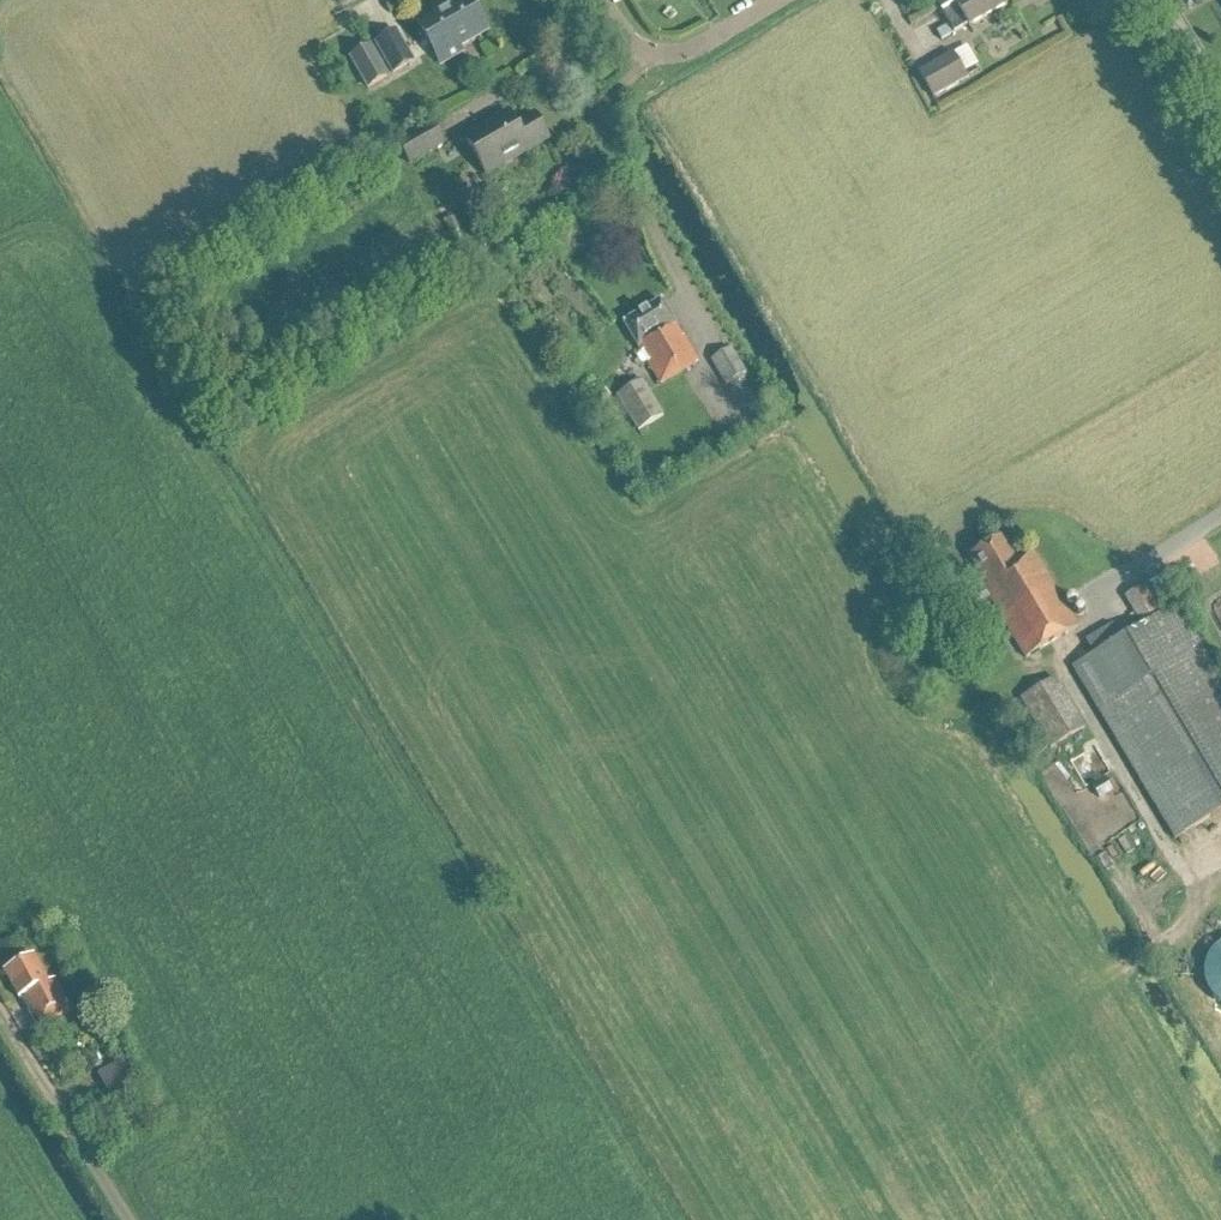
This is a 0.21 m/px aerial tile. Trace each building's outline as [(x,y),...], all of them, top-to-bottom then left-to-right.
[(355,0),(335,0),(340,9),(355,0)] [(486,34),(467,0),(463,0),(418,26),(441,65),(461,54),(459,49),(486,34)] [(954,35),(968,27),(969,29),(1007,7),(1002,0),(933,0),(954,35)] [(947,27),(936,33),(941,42),(952,35),(947,27)] [(415,64),(397,32),(375,43),(393,76),(415,64)] [(348,60),(367,92),(389,79),(370,47),(348,60)] [(952,56),(919,75),(933,100),(966,81),(952,56)] [(484,177),(548,140),(535,118),(517,128),(509,115),(463,141),(484,177)] [(398,145),(410,166),(443,146),(431,125),(398,145)] [(446,224),(453,235),(461,231),(455,218),(446,224)] [(490,249),(476,258),(486,274),(500,265),(490,249)] [(661,385),(698,363),(684,338),(683,339),(675,327),(676,326),(662,302),(625,324),(661,385)] [(710,363),(725,388),(746,376),(731,351),(710,363)] [(617,397),(639,432),(663,417),(643,381),(634,386),(617,397)] [(991,603),(1026,660),(1078,629),(1032,554),(1016,564),(1002,540),(970,560),(987,589),(984,591),(970,598),(977,610),(991,603)] [(1160,577),(1125,598),(1141,629),(1120,641),(1112,627),(1085,643),(1093,657),(1072,670),(1175,841),(1220,813),(1220,683),(1176,608),(1160,577)] [(1086,730),(1057,679),(1020,701),(1049,748),(1086,730)] [(1217,1013),(1220,1012),(1220,947),(1197,955),(1217,1013)] [(35,956),(5,971),(19,998),(22,997),(38,1029),(73,1011),(56,978),(49,982),(35,956)] [(127,1060),(98,1074),(114,1103),(142,1090),(127,1060)]
